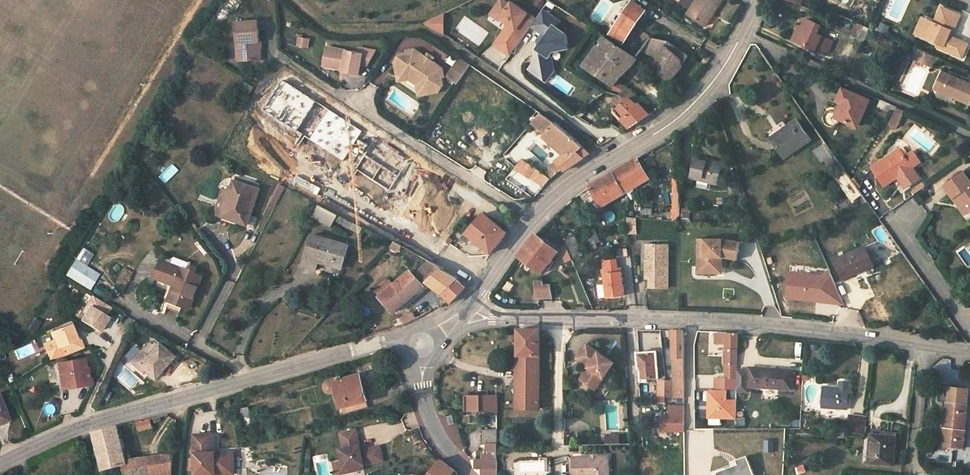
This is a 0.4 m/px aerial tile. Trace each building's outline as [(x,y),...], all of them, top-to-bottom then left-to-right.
[(561,57),(564,58),(576,35),(560,27),(564,20),(545,10),(541,17),(509,0),(501,0),(492,18),(506,25),(495,47),(514,58),(517,52),(533,60),(527,71),(548,82),(561,57)] [(706,26),(723,0),(698,0),(688,15),(706,26)] [(611,35),(623,44),(647,11),(634,2),(611,35)] [(928,22),(922,37),(939,44),(938,47),(962,58),(968,45),(951,37),(949,36),(951,32),(953,32),(960,16),(942,8),(935,24),(928,22)] [(427,30),(446,32),(448,18),(429,16),(427,30)] [(235,22),(237,51),(240,50),(241,60),(260,59),(258,20),(235,22)] [(827,30),(806,20),(802,28),(799,27),(793,40),(823,54),(828,52),(833,42),(824,38),(827,30)] [(928,22),(922,20),(916,34),(922,37),(928,22)] [(878,31),(887,35),(891,26),(882,22),(878,31)] [(851,36),(858,39),(863,26),(856,23),(851,36)] [(583,67),(612,87),(611,90),(622,94),(625,88),(617,82),(621,78),(618,76),(629,61),(634,65),(638,59),(605,37),(583,67)] [(309,40),(299,38),(298,46),(308,48),(309,40)] [(690,56),(669,42),(660,53),(653,69),(671,82),(682,68),(690,56)] [(327,48),(325,59),(333,60),(331,68),(343,70),(343,72),(359,75),(362,65),(369,66),(377,52),(358,49),(357,54),(327,48)] [(934,57),(916,49),(912,59),(930,67),(934,57)] [(408,55),(399,57),(403,77),(410,76),(422,83),(423,91),(443,87),(443,84),(445,84),(444,74),(435,68),(427,63),(416,55),(408,57),(408,55)] [(439,93),(443,87),(423,91),(422,83),(410,76),(403,77),(399,57),(395,63),(398,83),(409,81),(417,87),(419,97),(439,93)] [(469,66),(458,58),(447,74),(458,82),(469,66)] [(323,66),(331,68),(333,60),(325,59),(323,66)] [(430,60),(427,63),(435,68),(437,64),(430,60)] [(618,76),(621,78),(634,65),(629,61),(618,76)] [(943,71),(939,81),(944,93),(969,105),(969,83),(943,71)] [(944,93),(939,81),(935,90),(944,93)] [(640,98),(625,88),(622,94),(620,97),(622,97),(629,100),(630,99),(638,105),(640,98)] [(839,121),(840,119),(857,127),(869,102),(843,90),(838,101),(839,102),(835,112),(833,111),(830,111),(826,112),(824,115),(822,119),(823,123),(826,126),(828,128),(832,128),(834,127),(838,125),(839,121)] [(615,105),(619,109),(629,100),(622,97),(615,105)] [(630,99),(629,100),(619,109),(615,112),(629,128),(649,114),(639,104),(638,105),(630,99)] [(897,107),(882,101),(878,107),(894,114),(897,107)] [(893,116),(889,124),(897,127),(901,119),(904,111),(897,107),(894,114),(893,116)] [(546,133),(555,124),(541,114),(533,125),(545,135),(546,133)] [(810,140),(797,121),(786,128),(787,129),(772,140),(784,158),(810,140)] [(556,162),(564,171),(590,154),(555,123),(555,124),(546,133),(567,153),(563,156),(556,162)] [(567,153),(546,133),(545,135),(543,137),(563,156),(567,153)] [(815,152),(819,158),(822,162),(834,154),(826,144),(815,152)] [(884,187),(897,178),(895,175),(911,165),(913,168),(921,163),(914,152),(906,157),(900,149),(872,168),(884,187)] [(537,154),(533,150),(523,161),(529,165),(537,154)] [(696,157),(691,178),(718,185),(723,164),(696,157)] [(649,179),(638,158),(627,165),(614,173),(625,193),(649,179)] [(544,187),(551,180),(529,165),(523,161),(522,160),(516,167),(544,187)] [(167,183),(180,170),(173,163),(160,176),(167,183)] [(895,175),(897,178),(913,168),(911,165),(895,175)] [(854,199),(862,194),(845,170),(837,176),(854,199)] [(614,173),(606,177),(590,187),(601,207),(625,193),(614,173)] [(956,202),(962,199),(969,210),(969,183),(963,173),(945,186),(956,202)] [(259,190),(258,190),(249,187),(251,182),(238,177),(236,182),(235,182),(231,193),(224,190),(220,200),(228,203),(225,212),(239,217),(237,222),(247,225),(259,190)] [(272,204),(275,206),(285,187),(281,185),(272,204)] [(969,212),(969,210),(962,199),(956,202),(966,216),(969,212)] [(217,210),(225,212),(228,203),(220,200),(217,210)] [(337,215),(319,206),(314,218),(331,226),(334,220),(337,215)] [(223,217),(237,222),(239,217),(225,212),(223,217)] [(484,213),(475,223),(482,229),(474,239),(490,253),(507,232),(484,213)] [(349,229),(352,223),(337,215),(334,220),(349,229)] [(638,235),(639,218),(629,218),(629,235),(638,235)] [(482,229),(475,223),(466,233),(474,239),(482,229)] [(600,242),(593,229),(590,232),(593,238),(588,241),(592,250),(598,248),(596,244),(600,242)] [(306,258),(319,262),(342,269),(349,246),(313,235),(306,258)] [(397,235),(394,242),(401,246),(405,239),(397,235)] [(536,235),(529,244),(519,256),(541,274),(558,252),(536,235)] [(705,268),(705,239),(698,239),(698,274),(724,274),(724,258),(718,258),(718,268),(705,268)] [(737,260),(740,242),(723,239),(705,239),(705,268),(718,268),(718,258),(724,258),(737,260)] [(401,246),(394,242),(392,245),(391,248),(398,251),(401,246)] [(668,288),(668,246),(650,246),(650,262),(646,261),(646,279),(650,279),(650,288),(668,288)] [(865,247),(836,260),(844,279),(855,274),(854,273),(872,265),(865,247)] [(572,260),(568,249),(562,251),(566,262),(572,260)] [(434,257),(430,262),(440,268),(444,262),(434,257)] [(449,257),(442,269),(457,277),(467,287),(474,276),(463,269),(465,266),(449,257)] [(317,269),(319,262),(306,258),(304,266),(317,269)] [(620,260),(604,261),(605,275),(607,275),(610,300),(629,297),(626,273),(624,273),(624,268),(621,268),(620,260)] [(155,278),(174,285),(177,286),(172,301),(169,300),(167,305),(181,310),(183,306),(190,308),(202,277),(195,274),(196,270),(195,269),(194,267),(192,267),(191,268),(190,269),(189,272),(180,268),(161,261),(155,278)] [(380,296),(393,312),(428,283),(450,302),(458,297),(467,287),(457,277),(442,269),(440,268),(430,262),(414,275),(410,271),(394,285),(380,296)] [(71,267),(67,274),(83,283),(87,277),(71,267)] [(789,272),(788,302),(838,304),(839,274),(789,272)] [(380,296),(394,285),(387,278),(374,290),(380,296)] [(543,286),(542,284),(537,283),(536,298),(552,298),(550,286),(543,286)] [(177,286),(174,285),(169,300),(172,301),(177,286)] [(105,314),(110,305),(93,295),(88,304),(90,306),(86,312),(81,319),(98,330),(105,320),(102,318),(105,314)] [(404,324),(416,318),(413,312),(400,318),(404,324)] [(60,345),(64,355),(83,347),(79,336),(76,338),(69,323),(50,331),(57,346),(60,345)] [(520,330),(520,355),(540,355),(540,330),(520,330)] [(674,382),(666,382),(652,382),(652,402),(658,402),(658,408),(665,408),(665,403),(665,398),(667,398),(685,398),(684,345),(684,331),(673,331),(674,382)] [(684,331),(684,345),(697,346),(697,332),(684,331)] [(727,335),(727,344),(727,350),(726,350),(725,365),(728,365),(738,366),(739,334),(727,334),(727,335)] [(158,378),(173,361),(169,357),(173,353),(154,338),(133,362),(145,373),(148,369),(158,378)] [(614,363),(587,345),(577,360),(589,368),(589,369),(592,371),(584,383),(596,391),(614,363)] [(53,353),(45,351),(46,359),(47,360),(54,359),(53,353)] [(657,353),(639,354),(640,368),(642,368),(642,379),(659,378),(659,367),(657,367),(657,353)] [(540,355),(520,355),(518,355),(518,378),(540,379),(540,355)] [(85,368),(83,358),(56,362),(60,388),(89,384),(87,368),(85,368)] [(738,370),(738,366),(728,365),(728,378),(737,379),(738,370)] [(626,367),(627,379),(635,379),(635,366),(626,367)] [(759,371),(759,368),(750,368),(750,371),(738,370),(737,379),(737,392),(748,393),(749,387),(791,391),(792,371),(772,369),(771,372),(759,371)] [(592,371),(589,369),(581,380),(584,383),(592,371)] [(344,407),(366,400),(368,400),(360,375),(342,380),(341,378),(329,382),(327,384),(327,388),(328,390),(329,392),(331,393),(333,393),(337,392),(342,407),(344,407)] [(539,409),(540,379),(518,378),(518,409),(539,409)] [(849,384),(840,382),(839,389),(824,388),(822,408),(847,410),(849,384)] [(466,397),(466,412),(498,412),(497,397),(466,397)] [(368,407),(366,400),(344,407),(346,413),(368,407)] [(968,406),(947,403),(943,437),(937,437),(937,446),(963,449),(968,406)] [(680,432),(685,432),(685,407),(674,407),(674,416),(662,416),(662,432),(680,432)] [(248,409),(241,410),(245,427),(252,425),(248,409)] [(865,435),(867,417),(849,414),(847,433),(865,435)] [(150,419),(138,422),(140,431),(152,428),(150,419)] [(642,424),(629,424),(629,432),(642,432),(642,424)] [(173,454),(127,461),(118,427),(103,431),(94,433),(103,470),(118,466),(119,468),(121,470),(123,470),(125,470),(126,474),(144,474),(152,474),(153,474),(171,474),(173,454)] [(498,445),(498,430),(482,431),(482,445),(489,445),(498,445)] [(357,431),(344,434),(345,441),(343,441),(344,449),(340,449),(343,461),(344,469),(363,465),(383,460),(380,447),(361,451),(357,431)] [(589,443),(589,434),(579,434),(579,444),(589,443)] [(871,435),(868,463),(893,466),(897,438),(871,435)] [(194,436),(195,474),(232,474),(234,474),(233,453),(219,454),(219,456),(215,456),(215,454),(213,454),(213,436),(194,436)] [(774,441),(765,441),(765,453),(774,453),(774,441)] [(480,474),(498,474),(498,445),(489,445),(489,450),(490,452),(490,456),(483,456),(483,460),(471,460),(474,469),(480,474)] [(609,457),(573,457),(574,474),(609,474),(609,457)] [(747,457),(737,461),(739,466),(717,474),(718,474),(754,474),(747,457)] [(440,459),(428,474),(453,474),(455,472),(440,459)] [(344,469),(343,461),(339,462),(341,474),(364,469),(363,465),(344,469)] [(807,464),(797,465),(798,473),(808,471),(807,464)]
